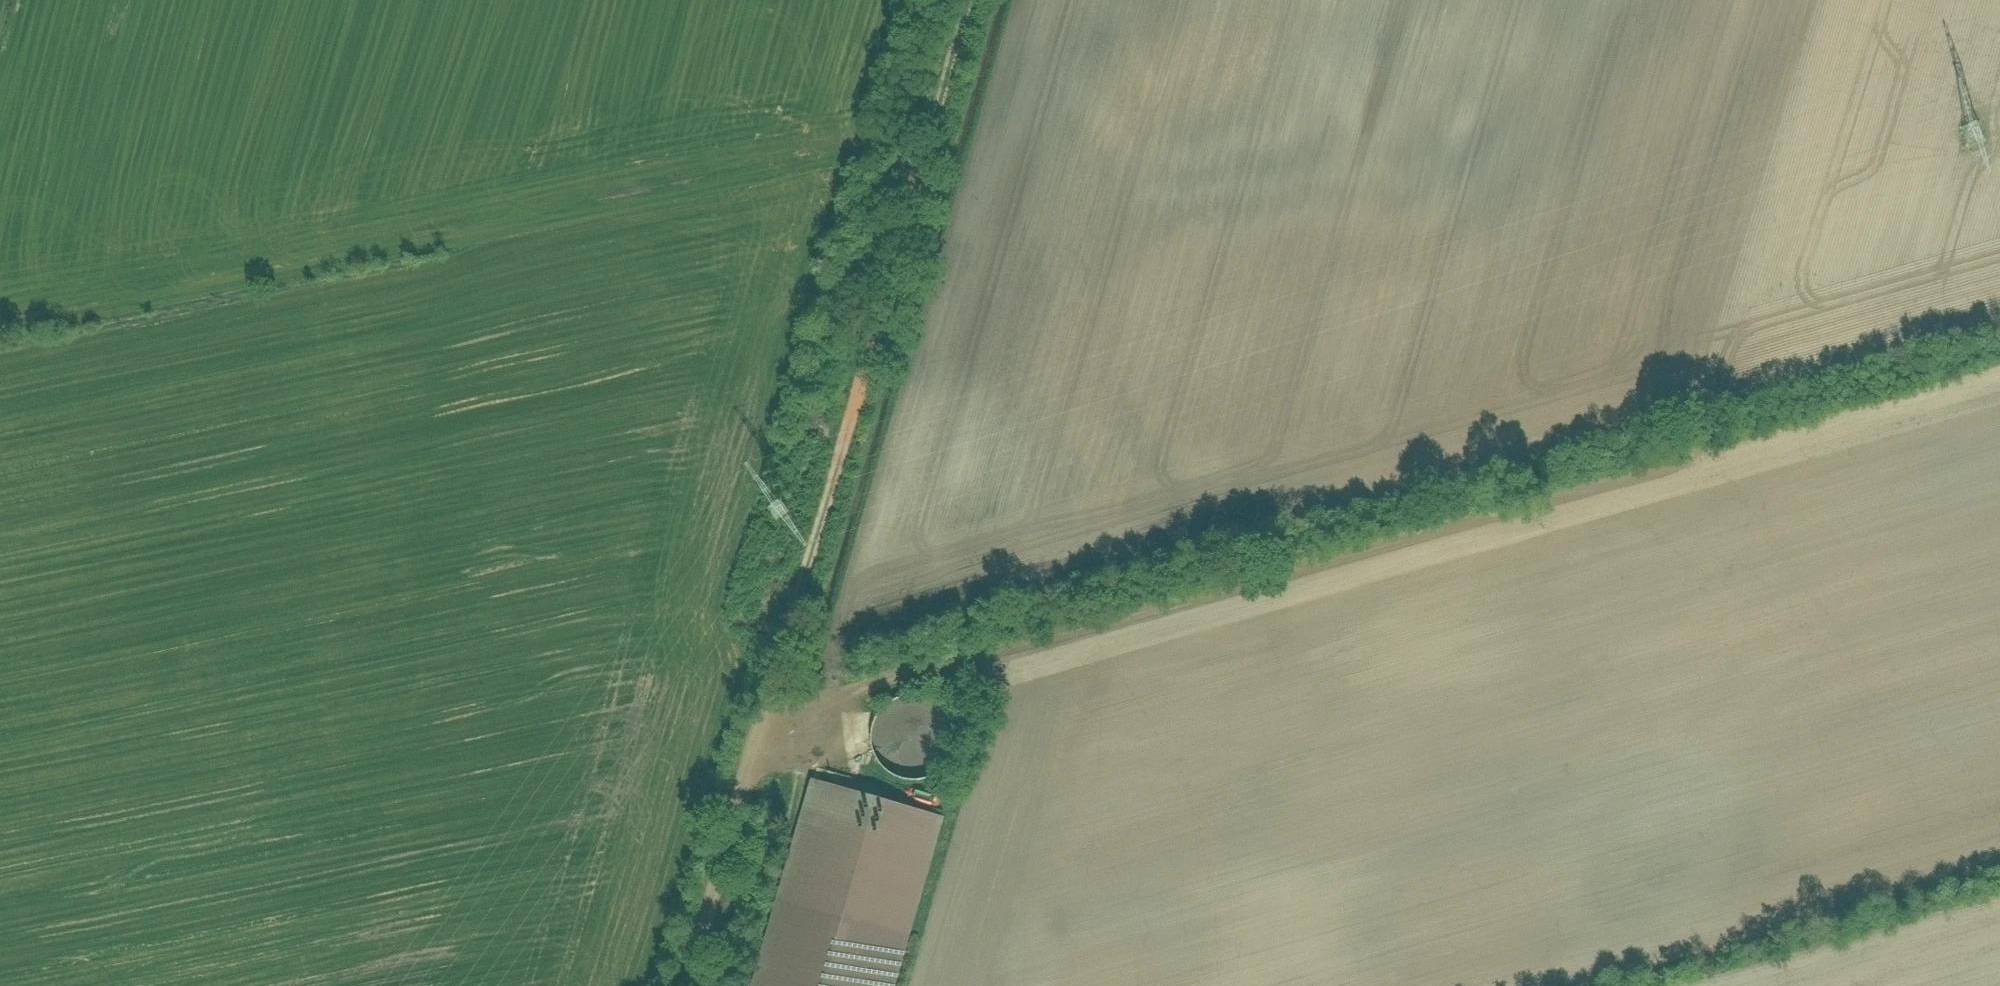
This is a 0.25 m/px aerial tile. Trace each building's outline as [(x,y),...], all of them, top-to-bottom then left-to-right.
[(864,732),(867,756),(883,776),(908,783),(934,774),(946,759),(950,732),(940,711),(917,697),(890,699),(873,713),(864,732)] [(748,985),(888,985),(902,938),(772,900),(748,985)]
